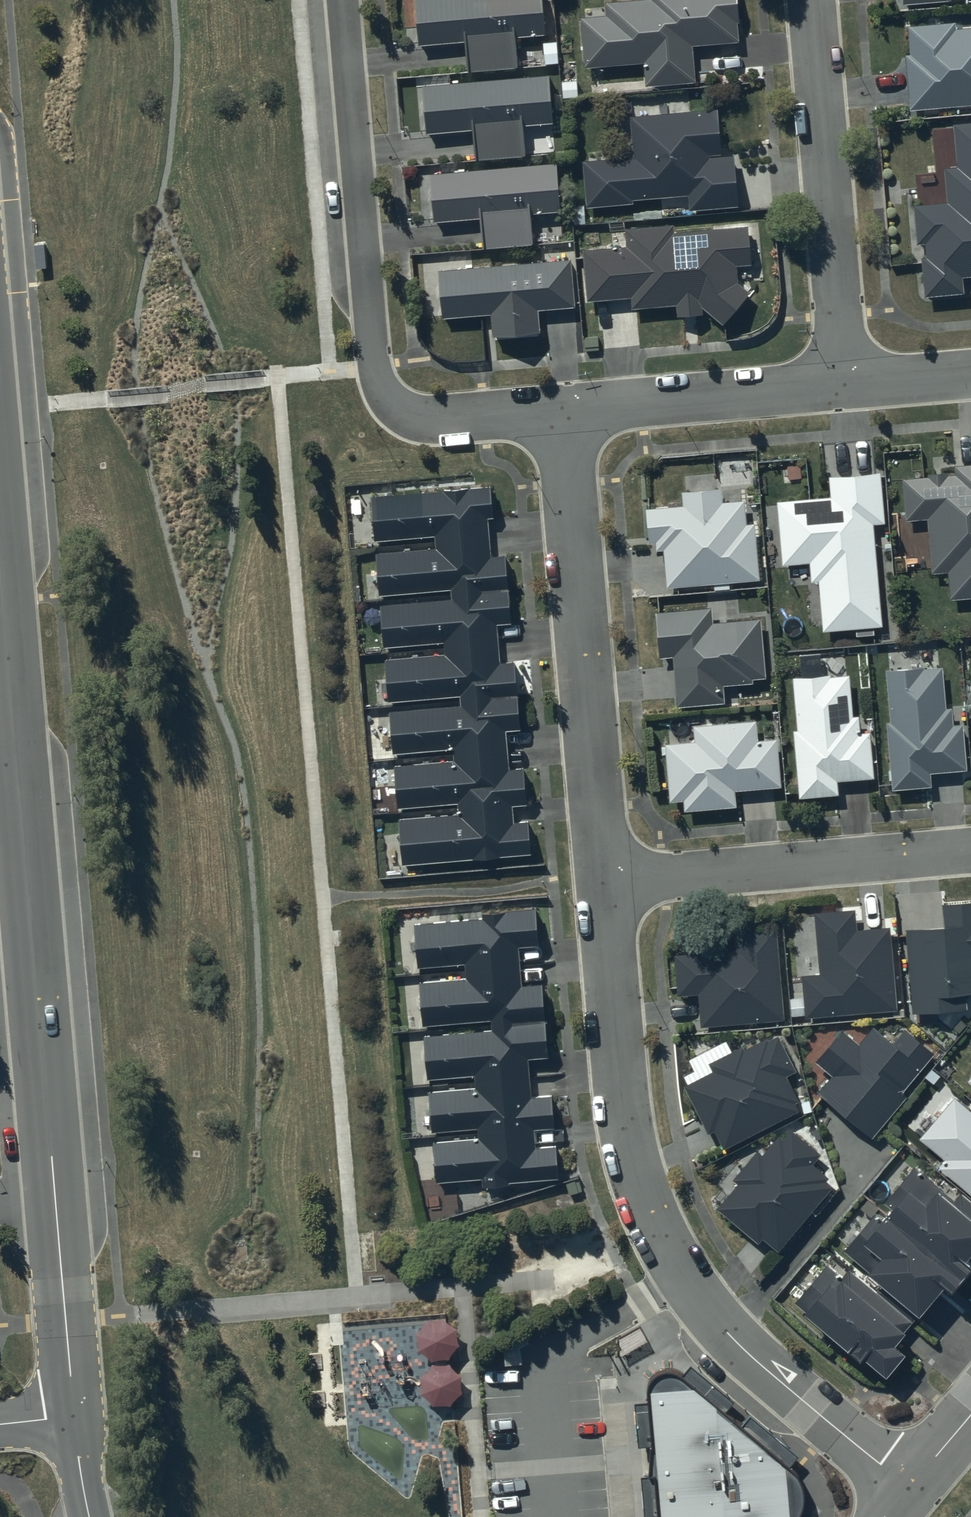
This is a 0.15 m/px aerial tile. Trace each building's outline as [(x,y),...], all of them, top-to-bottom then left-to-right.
[(419,42),(466,38),(469,68),(516,63),(513,34),(545,31),(542,0),(415,0),(419,42)] [(581,15),(585,65),(644,60),(646,83),(695,79),(692,43),(738,39),(736,18),(738,18),(736,0),(609,0),(606,0),(607,13),(581,15)] [(905,53),(910,107),(970,102),(970,26),(956,28),(955,20),(910,25),(912,53),(905,53)] [(547,75),(425,85),(428,131),(472,127),(474,158),(525,154),(523,121),(551,119),(547,75)] [(717,107),(630,114),(633,155),(583,159),(587,203),(632,200),(631,196),(688,192),(689,206),(738,203),(733,151),(721,152),(717,107)] [(953,123),(957,165),(945,166),(948,200),(913,203),(916,240),(925,239),(927,254),(920,255),(924,292),(965,288),(964,273),(970,272),(970,122),(953,123)] [(556,160),(430,172),(434,218),(481,214),(484,245),(532,240),(529,212),(560,209),(556,160)] [(627,244),(583,247),(587,297),(631,294),(632,305),(676,302),(677,312),(702,310),(701,303),(722,321),(749,290),(736,279),(737,262),(750,262),(747,224),(675,230),(674,223),(626,226),(627,244)] [(569,258),(438,268),(443,315),(491,310),(493,333),(539,329),(536,308),(574,304),(569,258)] [(950,596),(970,594),(970,461),(955,463),(956,472),(948,473),(948,469),(929,471),(929,474),(903,477),(907,517),(928,515),(933,569),(948,568),(950,596)] [(884,520),(880,470),(830,475),(831,495),(777,500),(782,562),(809,559),(811,580),(818,579),(822,630),(882,625),(874,521),(884,520)] [(399,816),(402,861),(531,850),(528,818),(512,820),(511,802),(526,801),(523,766),(509,767),(505,726),(520,725),(514,659),(500,660),(497,621),(510,620),(505,553),(490,554),(487,515),(493,515),(490,484),(372,493),(375,538),(434,533),(435,545),(376,550),(379,591),(451,585),(452,595),(381,601),(384,644),(445,639),(446,652),(386,657),(389,698),(460,693),(460,703),(391,708),(394,749),(452,744),(453,760),(395,765),(398,805),(458,800),(459,811),(399,816)] [(683,503),(646,506),(650,541),(655,540),(656,549),(663,548),(667,584),(759,576),(754,520),(745,521),(743,498),(721,500),(720,486),(682,489),(683,503)] [(711,605),(657,609),(661,654),(674,653),(678,703),(723,699),(722,683),(754,680),(754,677),(764,676),(759,617),(712,621),(711,605)] [(921,663),(886,668),(892,720),(887,720),(894,786),(931,782),(930,771),(966,767),(962,721),(951,722),(950,708),(946,708),(941,666),(921,668),(921,663)] [(828,673),(793,676),(797,727),(793,728),(798,794),(839,791),(838,778),(873,775),(870,729),(860,730),(859,714),(853,714),(850,672),(828,674),(828,673)] [(757,738),(755,718),(694,724),(695,738),(665,741),(671,799),(684,797),(685,808),(737,803),(736,788),(781,783),(776,736),(757,738)] [(912,1009),(967,1006),(966,989),(970,989),(970,899),(942,900),(943,922),(906,925),(912,1009)] [(819,970),(802,971),(805,1013),(896,1005),(889,924),(856,927),(855,906),(814,910),(819,970)] [(434,1140),(436,1178),(481,1175),(482,1181),(559,1175),(556,1143),(536,1144),(534,1125),(554,1123),(552,1091),(532,1093),(529,1055),(548,1054),(542,980),(521,982),(518,944),(537,942),(534,907),(484,911),(484,915),(415,921),(419,965),(464,962),(465,975),(419,978),(422,1021),(491,1016),(492,1026),(424,1032),(428,1076),(474,1072),(475,1082),(430,1085),(433,1128),(478,1124),(479,1136),(434,1140)] [(784,1017),(776,925),(734,928),(735,947),(675,951),(678,992),(698,991),(700,1023),(735,1021),(776,1017),(784,1017)] [(859,1041),(842,1026),(816,1059),(833,1072),(819,1090),(873,1133),(905,1093),(901,1090),(936,1045),(908,1022),(894,1040),(873,1023),(859,1041)] [(714,1067),(685,1082),(709,1129),(714,1126),(724,1146),(798,1108),(794,1100),(798,1098),(785,1072),(796,1067),(779,1034),(769,1039),(767,1036),(746,1047),(744,1043),(710,1060),(714,1067)] [(955,1094),(920,1135),(945,1156),(939,1163),(970,1190),(970,1108),(955,1094)] [(739,1180),(718,1205),(758,1240),(763,1234),(779,1248),(833,1184),(826,1178),(829,1175),(813,1161),(820,1152),(791,1127),(784,1136),(779,1132),(762,1152),(758,1149),(734,1176),(739,1180)] [(913,1164),(884,1199),(888,1203),(878,1215),(874,1211),(845,1246),(884,1278),(876,1287),(913,1317),(942,1281),(949,1287),(970,1260),(970,1256),(967,1253),(970,1249),(970,1197),(959,1187),(952,1196),(913,1164)] [(842,1275),(828,1261),(795,1299),(860,1354),(863,1351),(885,1369),(905,1346),(897,1339),(913,1317),(876,1287),(850,1266),(842,1275)] [(649,1384),(661,1516),(796,1516),(799,1514),(802,1499),(802,1482),(796,1471),(788,1463),(681,1370),(671,1366),(660,1366),(651,1372),(649,1384)]
